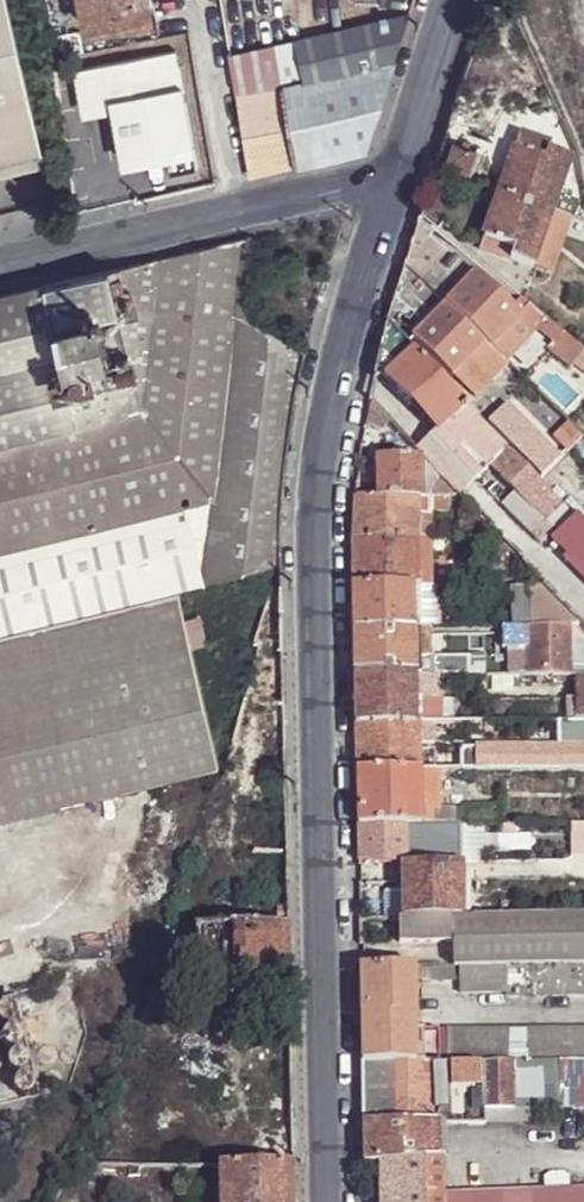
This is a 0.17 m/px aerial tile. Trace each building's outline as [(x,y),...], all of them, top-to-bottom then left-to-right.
[(8,0),(0,0),(0,161),(44,151),(8,0)] [(87,32),(147,19),(146,10),(144,0),(81,0),(87,32)] [(146,10),(154,8),(153,0),(144,0),(146,10)] [(294,41),(227,58),(248,177),(293,168),(365,150),(409,12),(294,41)] [(172,49),(72,68),(80,105),(108,100),(120,156),(164,148),(169,170),(196,165),(172,49)] [(500,197),(552,216),(572,160),(549,152),(550,148),(522,137),(500,197)] [(442,176),(466,185),(477,153),(454,145),(442,176)] [(533,269),(552,216),(500,197),(481,250),(533,269)] [(569,222),(552,216),(533,269),(550,276),(569,222)] [(522,319),(515,311),(477,276),(475,277),(415,229),(403,271),(438,302),(445,309),(484,346),(490,352),(522,319)] [(247,252),(247,239),(228,243),(232,256),(247,252)] [(228,243),(109,270),(142,408),(77,426),(0,445),(0,553),(217,501),(236,314),(247,320),(242,288),(247,252),(232,256),(228,243)] [(44,286),(77,426),(142,408),(109,270),(44,286)] [(403,271),(390,313),(411,332),(438,302),(403,271)] [(0,296),(0,445),(77,426),(44,286),(0,296)] [(551,342),(560,331),(523,303),(515,311),(522,319),(538,330),(551,342)] [(414,342),(453,379),(471,360),(484,346),(445,309),(414,342)] [(178,593),(278,567),(281,549),(282,518),(287,455),(306,353),(247,320),(236,314),(217,501),(0,553),(0,635),(178,593)] [(505,365),(538,330),(522,319),(490,352),(505,365)] [(387,324),(375,371),(412,407),(419,402),(441,427),(464,404),(456,395),(446,386),(387,324)] [(566,364),(582,348),(560,331),(551,342),(546,347),(566,364)] [(471,360),(480,370),(494,356),(490,352),(484,346),(471,360)] [(480,370),(471,360),(453,379),(473,399),(506,366),(505,365),(494,356),(480,370)] [(372,399),(365,431),(380,431),(401,432),(372,399)] [(419,402),(412,407),(436,432),(441,427),(419,402)] [(504,403),(483,424),(509,450),(535,476),(556,455),(504,403)] [(436,432),(433,435),(475,483),(492,467),(509,450),(483,424),(464,404),(441,427),(436,432)] [(566,423),(552,438),(562,448),(578,433),(566,423)] [(433,435),(419,451),(444,480),(460,498),(475,483),(433,435)] [(535,476),(509,450),(492,467),(548,522),(565,507),(535,476)] [(379,458),(379,498),(421,500),(425,500),(424,459),(379,458)] [(460,498),(444,480),(438,501),(449,501),(463,501),(460,498)] [(379,498),(356,496),(356,538),(431,540),(431,515),(421,515),(421,500),(379,498)] [(425,500),(421,500),(421,515),(431,515),(450,515),(449,501),(438,501),(425,500)] [(565,507),(548,522),(556,532),(548,539),(583,576),(583,527),(565,507)] [(475,543),(490,544),(494,539),(479,527),(475,543)] [(431,540),(356,538),(357,581),(419,585),(439,586),(440,541),(431,540)] [(512,557),(502,545),(490,544),(475,543),(482,554),(486,549),(492,550),(503,565),(512,557)] [(419,585),(357,581),(358,627),(419,628),(419,620),(419,585)] [(442,586),(439,586),(419,585),(419,620),(435,620),(434,629),(442,629),(442,586)] [(578,631),(543,591),(532,591),(531,631),(578,631)] [(0,635),(0,816),(63,801),(215,765),(178,593),(0,635)] [(435,620),(419,620),(419,628),(434,629),(435,620)] [(419,628),(358,627),(358,670),(444,672),(476,674),(475,659),(433,658),(434,629),(419,628)] [(576,678),(578,631),(531,631),(511,631),(511,652),(516,653),(534,653),(534,674),(569,677),(576,678)] [(534,653),(516,653),(516,675),(534,674),(534,653)] [(444,672),(358,670),(360,722),(420,723),(423,723),(438,724),(444,724),(444,672)] [(576,678),(569,677),(569,725),(583,725),(583,678),(576,678)] [(423,723),(420,723),(360,722),(360,768),(422,769),(422,750),(422,743),(423,723)] [(438,724),(423,723),(422,743),(437,743),(438,724)] [(485,724),(467,724),(467,732),(485,733),(485,724)] [(569,725),(559,725),(560,750),(583,751),(583,725),(569,725)] [(481,770),(583,772),(583,751),(560,750),(481,749),(481,755),(481,770)] [(422,750),(422,769),(437,769),(437,750),(422,750)] [(466,755),(465,769),(481,770),(481,755),(466,755)] [(360,768),(361,824),(411,825),(423,824),(422,769),(360,768)] [(437,769),(422,769),(423,824),(427,824),(438,823),(439,808),(440,808),(441,769),(437,769)] [(0,816),(0,907),(82,887),(63,801),(0,816)] [(473,809),(440,808),(439,808),(438,823),(446,824),(462,825),(472,825),(473,809)] [(445,834),(446,824),(438,823),(427,824),(427,835),(445,834)] [(411,825),(361,824),(362,864),(404,865),(411,865),(411,825)] [(423,824),(411,825),(411,865),(463,866),(463,839),(445,839),(445,834),(427,835),(427,824),(423,824)] [(463,839),(462,825),(446,824),(445,834),(445,839),(463,839)] [(569,826),(570,854),(583,853),(583,826),(569,826)] [(266,833),(267,853),(286,852),(287,831),(271,832),(266,833)] [(463,866),(411,865),(404,865),(406,918),(465,919),(465,882),(465,866),(463,866)] [(288,915),(288,902),(276,903),(276,915),(288,915)] [(505,922),(527,921),(527,907),(505,906),(505,910),(505,922)] [(487,922),(505,922),(505,910),(487,911),(487,922)] [(290,975),(288,926),(277,926),(266,927),(240,928),(240,913),(219,915),(219,919),(220,930),(196,930),(197,979),(223,978),(263,976),(290,975)] [(277,926),(276,915),(265,916),(266,927),(277,926)] [(195,920),(196,930),(220,930),(219,919),(195,920)] [(527,921),(505,922),(487,922),(453,922),(452,942),(456,943),(456,969),(583,967),(583,922),(527,921)] [(452,942),(453,922),(409,923),(408,943),(452,942)] [(418,982),(464,982),(464,989),(469,995),(510,994),(510,998),(583,996),(583,967),(456,969),(418,969),(418,982)] [(363,970),(364,1066),(419,1066),(418,982),(418,969),(363,970)] [(450,1065),(583,1063),(583,1031),(449,1033),(449,1045),(449,1053),(450,1065)] [(440,1128),(446,1126),(540,1125),(539,1110),(583,1108),(583,1063),(450,1065),(419,1066),(364,1066),(365,1127),(440,1125),(440,1128)] [(365,1127),(365,1169),(380,1168),(442,1165),(440,1128),(440,1125),(365,1127)] [(292,1165),(220,1167),(221,1201),(292,1201),(292,1165)] [(381,1201),(422,1201),(442,1201),(442,1197),(442,1165),(380,1168),(381,1201)] [(145,1168),(126,1169),(126,1179),(145,1179),(145,1168)] [(501,1197),(502,1201),(583,1201),(583,1194),(501,1197)]
